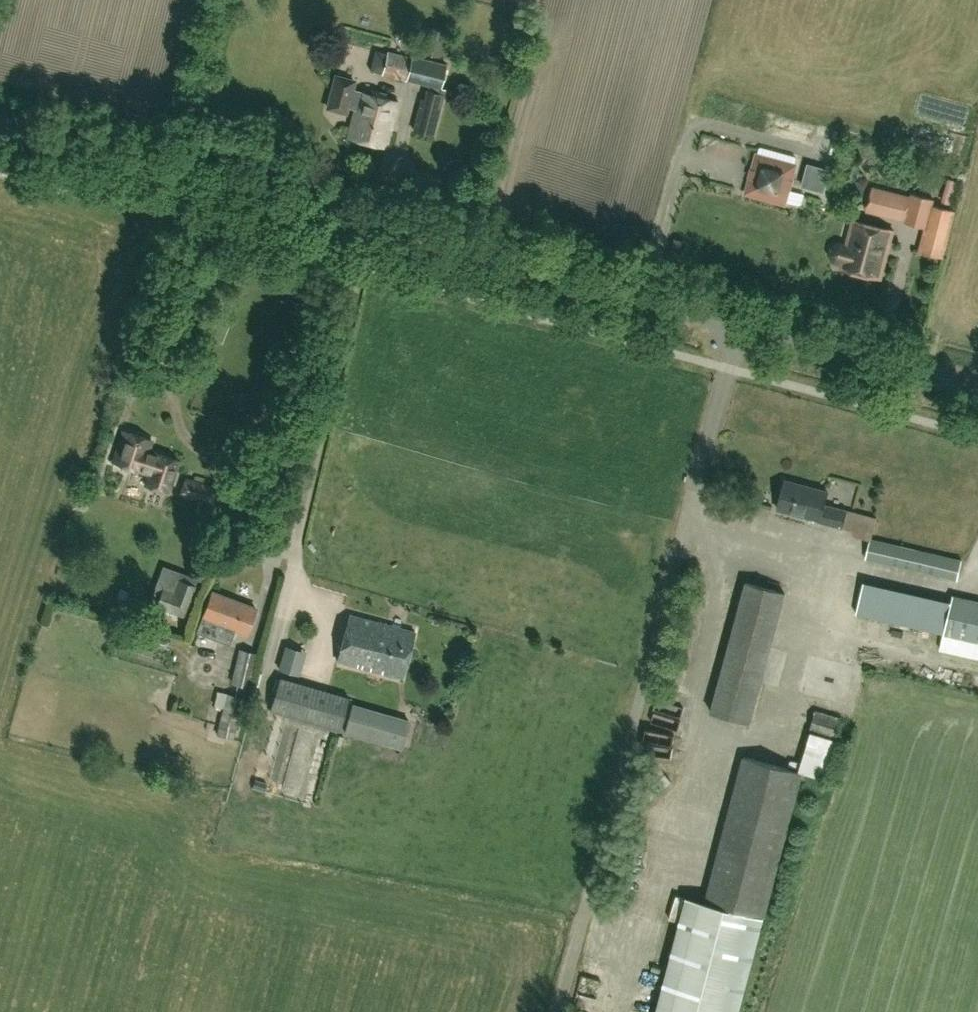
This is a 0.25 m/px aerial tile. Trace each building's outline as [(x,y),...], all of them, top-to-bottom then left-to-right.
[(374,50),(370,70),(406,80),(412,57),(387,50),(387,54),(374,50)] [(416,64),(414,83),(448,86),(449,67),(416,64)] [(355,109),(347,137),(386,148),(398,101),(360,91),(359,93),(352,91),(355,80),(337,75),(328,107),(346,112),(347,107),(355,109)] [(421,100),(413,128),(433,133),(440,105),(423,101),(421,100)] [(756,154),(745,193),(785,204),(796,164),(756,154)] [(905,221),(911,196),(871,186),(865,212),(905,221)] [(905,221),(905,222),(925,227),(931,205),(933,205),(935,199),(912,192),(911,196),(905,221)] [(919,251),(942,257),(954,211),(933,205),(931,205),(925,227),(919,251)] [(841,262),(840,268),(881,278),(893,230),(853,219),(846,244),(838,242),(832,246),(830,254),(834,260),(841,262)] [(151,439),(124,430),(113,461),(122,464),(121,470),(129,473),(131,467),(149,473),(145,484),(168,492),(178,459),(155,452),(155,455),(147,453),(151,439)] [(185,478),(180,494),(194,498),(195,495),(212,500),(216,487),(185,478)] [(828,491),(785,480),(778,509),(819,519),(818,521),(843,527),(847,510),(825,504),(828,491)] [(957,579),(962,560),(871,538),(866,558),(957,579)] [(184,616),(195,586),(178,579),(173,592),(162,588),(156,605),(184,616)] [(745,582),(711,711),(751,722),(785,592),(745,582)] [(863,582),(856,613),(943,635),(940,649),(977,657),(977,601),(953,595),(950,604),(863,582)] [(256,609),(212,592),(197,632),(229,644),(234,629),(246,634),(256,609)] [(415,632),(349,615),(337,660),(403,678),(415,632)] [(284,660),(302,668),(311,647),(293,639),(284,660)] [(240,649),(232,683),(249,687),(257,653),(240,649)] [(778,649),(772,682),(786,684),(792,652),(778,649)] [(269,711),(340,730),(349,696),(279,677),(269,711)] [(234,740),(245,698),(227,693),(216,736),(234,740)] [(352,704),(345,731),(401,747),(409,721),(352,704)] [(840,718),(815,710),(810,729),(835,737),(840,718)] [(810,731),(799,770),(829,779),(841,741),(810,731)] [(686,896),(663,982),(741,1003),(802,772),(744,757),(705,902),(686,896)] [(653,763),(652,778),(669,779),(670,764),(653,763)] [(676,894),(669,918),(679,920),(685,897),(676,894)] [(663,982),(656,1011),(739,1011),(741,1003),(663,982)]
